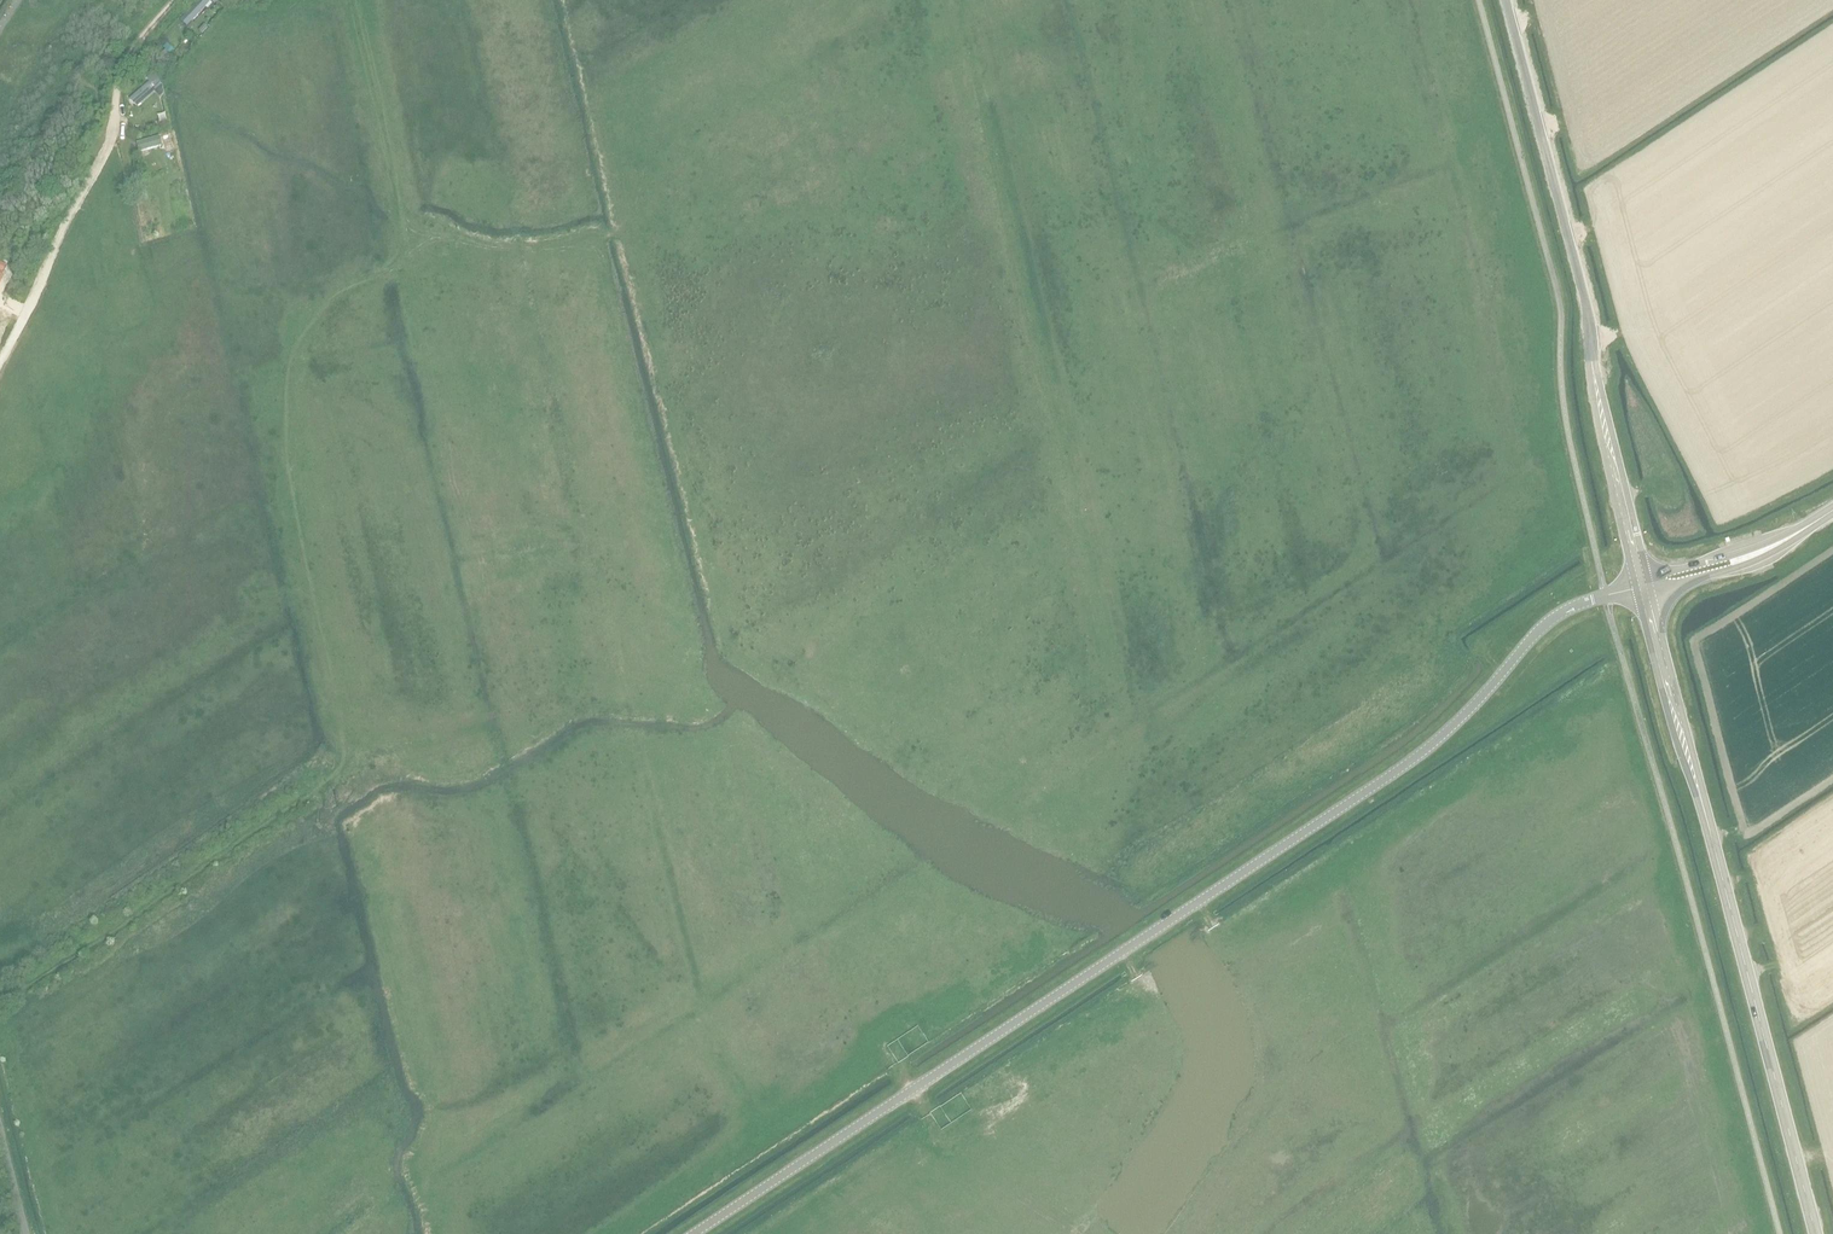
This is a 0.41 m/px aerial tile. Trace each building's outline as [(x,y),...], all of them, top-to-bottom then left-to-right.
[(187,13),(193,19),(212,0),(199,0),(187,13)] [(167,44),(163,48),(170,55),(174,50),(167,44)] [(129,99),(135,105),(155,87),(150,81),(129,99)] [(136,144),(138,153),(162,146),(160,137),(136,144)]
